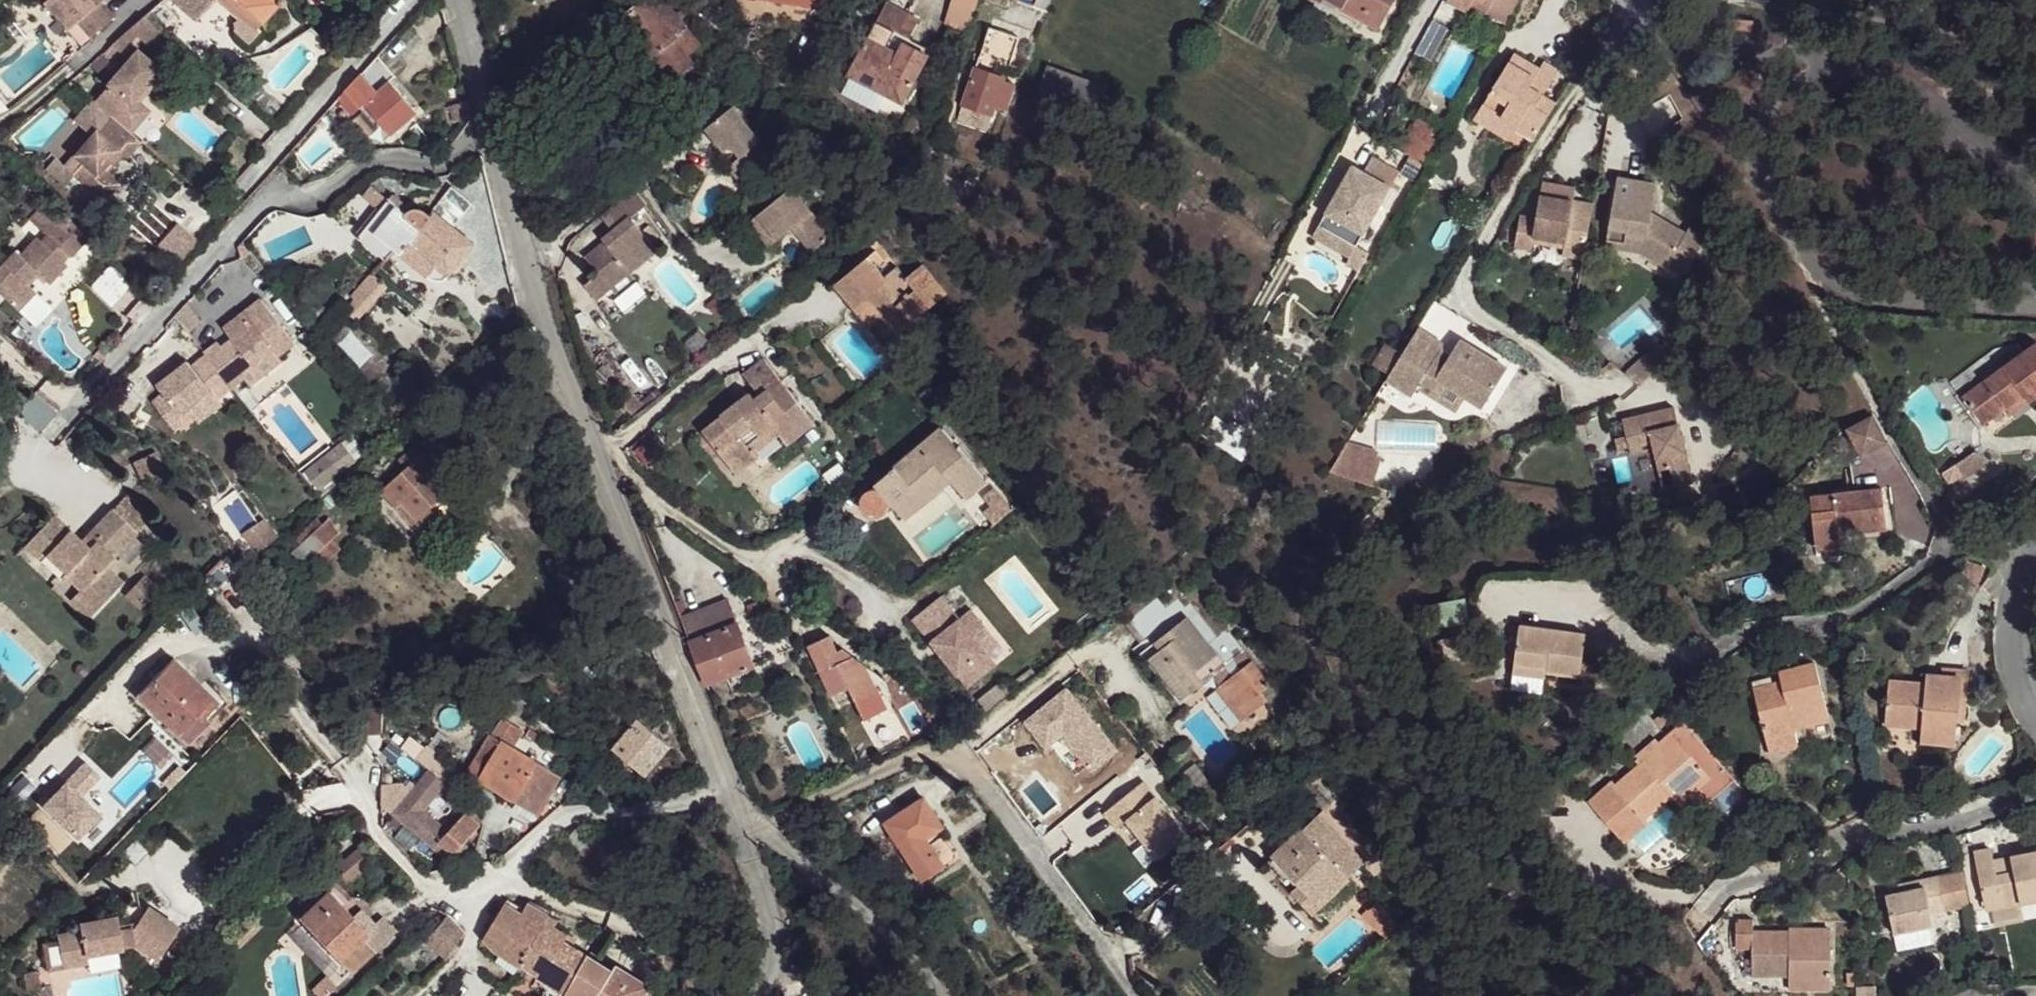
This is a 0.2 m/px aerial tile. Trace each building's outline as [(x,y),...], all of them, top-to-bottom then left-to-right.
[(84,17),(78,22),(93,39),(116,17),(103,3),(106,0),(69,0),(84,17)] [(198,26),(221,0),(171,0),(198,26)] [(255,31),(282,4),(278,0),(222,0),(255,31)] [(665,0),(653,0),(621,22),(652,62),(655,61),(674,83),(694,68),(689,62),(705,47),(665,0)] [(950,27),(968,34),(981,0),(960,0),(950,27)] [(1374,0),(1339,0),(1367,13),(1374,0)] [(1403,0),(1374,0),(1367,13),(1390,25),(1403,0)] [(1483,0),(1450,0),(1449,2),(1483,21),(1488,17),(1504,23),(1515,0),(1493,0),(1491,3),(1483,0)] [(904,37),(908,39),(918,22),(887,3),(876,21),(904,37)] [(874,19),(867,31),(848,66),(900,101),(929,52),(908,39),(904,37),(876,21),(874,19)] [(162,35),(143,20),(111,48),(118,53),(135,38),(148,50),(162,35)] [(988,28),(981,58),(1011,64),(1018,35),(988,28)] [(130,50),(89,101),(103,112),(130,134),(143,114),(128,102),(156,67),(130,50)] [(1529,142),(1553,101),(1545,96),(1558,70),(1541,58),(1536,66),(1513,52),(1474,120),(1505,142),(1510,132),(1529,142)] [(1062,102),(1074,76),(1050,64),(1037,90),(1062,102)] [(156,67),(128,102),(143,114),(149,106),(140,100),(164,71),(156,67)] [(382,91),(366,73),(350,90),(363,105),(369,100),(396,131),(417,113),(391,84),(382,91)] [(1004,80),(975,73),(965,105),(993,113),(1004,80)] [(139,141),(130,134),(103,112),(69,157),(78,166),(69,177),(102,202),(115,185),(107,180),(99,174),(114,156),(122,160),(139,141)] [(773,156),(737,113),(710,138),(726,157),(734,152),(740,161),(731,169),(743,186),(773,156)] [(99,174),(107,180),(122,160),(114,156),(99,174)] [(1352,167),(1318,226),(1355,247),(1398,172),(1372,158),(1363,173),(1352,167)] [(1662,190),(1624,182),(1614,230),(1630,234),(1626,252),(1644,256),(1669,272),(1672,266),(1687,275),(1708,245),(1692,235),(1689,240),(1673,231),(1654,226),(1662,190)] [(1586,260),(1599,206),(1549,193),(1542,216),(1527,211),(1519,241),(1535,246),(1537,239),(1567,248),(1565,255),(1586,260)] [(636,194),(605,216),(617,230),(588,255),(600,273),(589,284),(603,300),(657,252),(635,219),(648,208),(636,194)] [(796,196),(757,229),(783,255),(802,246),(813,259),(835,243),(796,196)] [(396,199),(363,240),(391,262),(400,251),(435,276),(442,274),(450,270),(473,242),(445,216),(440,221),(421,206),(414,214),(396,199)] [(84,231),(60,210),(42,233),(66,250),(84,231)] [(1355,247),(1318,226),(1312,236),(1348,258),(1355,247)] [(1614,230),(1610,248),(1626,252),(1630,234),(1614,230)] [(0,263),(0,292),(21,311),(35,294),(26,283),(40,270),(52,282),(67,262),(38,237),(21,256),(12,248),(0,263)] [(109,305),(129,286),(110,266),(90,285),(109,305)] [(863,266),(856,271),(901,336),(945,299),(920,269),(901,283),(910,295),(891,309),(878,295),(883,291),(880,286),(863,266)] [(901,336),(856,271),(830,291),(880,351),(901,336)] [(379,276),(360,300),(372,308),(390,283),(379,276)] [(168,396),(155,407),(173,428),(209,398),(216,405),(247,380),(240,374),(270,352),(279,361),(297,346),(258,300),(225,330),(230,335),(208,355),(211,359),(197,370),(191,364),(161,390),(168,396)] [(1417,326),(1397,359),(1424,375),(1439,349),(1442,342),(1417,326)] [(1388,375),(1385,380),(1411,396),(1416,387),(1456,410),(1464,395),(1482,406),(1505,366),(1458,337),(1448,355),(1439,349),(1424,375),(1397,359),(1388,375)] [(1401,352),(1384,343),(1371,365),(1388,375),(1401,352)] [(1962,395),(1979,423),(2000,410),(2023,395),(2031,407),(2035,404),(2035,345),(1962,395)] [(1646,379),(1664,356),(1656,348),(1625,374),(1624,379),(1635,389),(1646,379)] [(270,352),(240,374),(247,380),(254,391),(285,365),(279,361),(270,352)] [(747,400),(702,440),(732,480),(771,452),(777,460),(811,432),(760,371),(745,385),(755,401),(750,404),(747,400)] [(2023,395),(2000,410),(2010,424),(2031,407),(2023,395)] [(209,398),(173,428),(181,437),(216,405),(209,398)] [(1666,412),(1638,415),(1642,431),(1670,427),(1666,412)] [(1638,415),(1614,420),(1619,449),(1641,446),(1642,450),(1647,474),(1658,473),(1662,491),(1681,490),(1670,427),(1642,431),(1638,415)] [(941,434),(878,489),(888,502),(904,522),(949,484),(964,499),(984,478),(941,434)] [(343,438),(303,472),(318,490),(359,457),(343,438)] [(1937,470),(1951,500),(2008,474),(2000,455),(1983,463),(1978,452),(1937,470)] [(145,474),(162,465),(157,453),(139,462),(145,474)] [(430,453),(386,496),(419,532),(455,500),(439,480),(450,472),(430,453)] [(1367,463),(1341,453),(1330,471),(1361,482),(1367,463)] [(1647,474),(1651,492),(1662,491),(1658,473),(1647,474)] [(882,513),(888,502),(878,489),(868,491),(863,498),(864,509),(872,514),(882,513)] [(1883,496),(1830,498),(1829,517),(1807,519),(1807,552),(1837,554),(1835,540),(1883,538),(1883,496)] [(1830,498),(1809,499),(1807,519),(1829,517),(1830,498)] [(52,515),(23,546),(59,581),(64,576),(81,590),(75,595),(93,616),(124,583),(107,567),(138,532),(115,507),(80,542),(52,515)] [(335,527),(298,558),(310,573),(347,539),(335,527)] [(240,544),(257,562),(274,545),(259,529),(240,544)] [(1156,592),(1129,613),(1144,632),(1172,612),(1156,592)] [(941,598),(912,620),(968,690),(996,667),(977,643),(989,633),(972,611),(959,621),(941,598)] [(694,642),(710,680),(749,662),(724,602),(685,619),(695,642),(694,642)] [(1188,610),(1143,644),(1180,693),(1211,671),(1219,681),(1215,683),(1241,716),(1277,690),(1244,646),(1225,660),(1188,610)] [(1583,637),(1523,620),(1511,660),(1542,668),(1541,675),(1573,681),(1583,637)] [(999,645),(989,633),(977,643),(987,654),(999,645)] [(830,637),(809,647),(821,671),(841,661),(830,637)] [(841,661),(821,671),(825,684),(866,666),(855,656),(841,661)] [(1542,668),(1511,660),(1508,671),(1538,678),(1541,675),(1542,668)] [(1788,690),(1759,700),(1777,765),(1806,757),(1800,737),(1839,725),(1821,667),(1784,679),(1788,690)] [(174,669),(138,707),(173,740),(190,721),(201,731),(218,713),(174,669)] [(1950,680),(1948,686),(1963,688),(1962,731),(1972,733),(1976,683),(1950,680)] [(1948,686),(1931,686),(1930,697),(1927,741),(1925,755),(1959,759),(1962,731),(1963,688),(1948,686)] [(1930,697),(1895,693),(1891,739),(1927,741),(1930,697)] [(643,720),(620,750),(650,773),(673,747),(643,720)] [(1622,783),(1594,809),(1617,839),(1643,819),(1650,824),(1676,803),(1686,812),(1706,796),(1718,809),(1743,789),(1690,734),(1642,771),(1645,773),(1627,787),(1622,783)] [(508,748),(487,780),(541,812),(561,779),(508,748)] [(430,777),(396,818),(429,848),(436,841),(447,831),(425,812),(444,793),(430,777)] [(924,801),(887,826),(908,854),(925,843),(943,829),(924,801)] [(447,831),(436,841),(448,854),(452,858),(483,825),(464,813),(447,831)] [(1650,824),(1643,819),(1617,839),(1628,856),(1654,831),(1650,824)] [(1303,830),(1270,864),(1316,909),(1350,875),(1303,830)] [(925,843),(908,854),(917,869),(934,857),(925,843)] [(357,845),(336,868),(348,879),(371,856),(357,845)] [(934,857),(917,869),(924,880),(941,867),(934,857)] [(1969,870),(1983,922),(2035,910),(2035,865),(2003,873),(2005,885),(1989,890),(1983,868),(1969,870)] [(1928,937),(1927,924),(1964,916),(1958,885),(1938,890),(1937,885),(1898,893),(1899,903),(1887,906),(1893,943),(1928,937)] [(90,932),(66,937),(73,969),(98,964),(96,957),(133,949),(133,948),(143,945),(165,960),(186,928),(156,907),(153,910),(147,906),(144,893),(138,895),(140,903),(122,906),(124,917),(88,925),(90,932)] [(329,896),(304,920),(353,971),(372,951),(358,937),(364,930),(329,896)] [(507,900),(504,906),(521,918),(532,923),(556,937),(567,943),(571,937),(555,929),(559,921),(531,905),(527,910),(507,900)] [(487,936),(490,953),(511,965),(532,923),(521,918),(504,906),(487,936)] [(256,912),(244,924),(253,933),(265,920),(256,912)] [(447,923),(425,946),(438,957),(460,933),(447,923)] [(532,923),(511,965),(564,993),(587,952),(567,943),(556,937),(532,923)] [(1752,928),(1731,927),(1729,964),(1752,965),(1753,944),(1752,928)] [(1928,937),(1893,943),(1895,957),(1930,952),(1928,937)] [(1792,940),(1791,947),(1790,988),(1791,995),(1832,995),(1835,941),(1792,940)] [(1791,947),(1753,944),(1752,965),(1752,987),(1790,988),(1791,947)] [(564,993),(568,995),(617,995),(628,979),(587,952),(564,993)] [(617,995),(664,995),(667,992),(633,971),(628,979),(617,995)]
